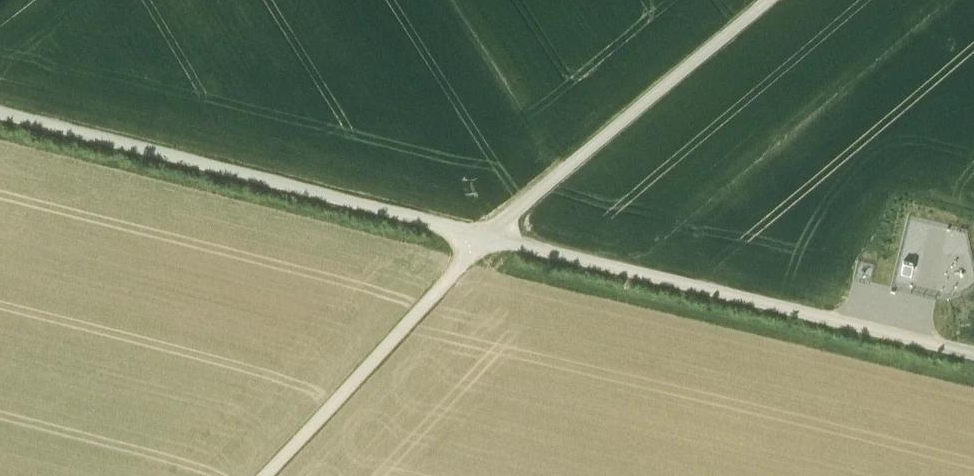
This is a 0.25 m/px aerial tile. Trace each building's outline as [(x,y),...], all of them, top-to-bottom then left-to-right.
[(945,287),(971,283),(967,257),(941,261),(945,287)]
